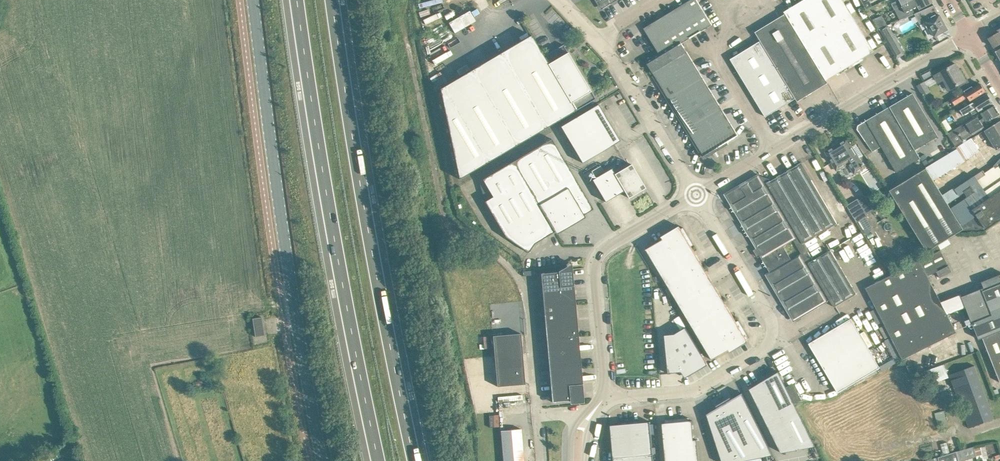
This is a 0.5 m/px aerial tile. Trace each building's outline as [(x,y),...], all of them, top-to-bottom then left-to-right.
[(697,0),(690,0),(644,28),(657,50),(644,58),(654,75),(653,76),(653,77),(655,76),(707,156),(727,144),(728,145),(729,144),(727,142),(738,135),(682,43),(712,25),(697,0)] [(810,0),(803,0),(784,12),(786,14),(786,13),(806,46),(825,34),(829,31),(810,0)] [(829,31),(842,23),(841,21),(846,18),(848,9),(843,0),(810,0),(829,31)] [(869,0),(861,0),(866,9),(884,0),(872,6),(869,0)] [(892,3),(895,9),(902,5),(902,6),(914,0),(898,0),(892,3)] [(932,0),(914,0),(902,6),(906,12),(918,6),(920,9),(933,3),(932,0)] [(948,29),(935,5),(926,10),(916,15),(921,25),(925,23),(928,28),(930,27),(935,36),(948,29)] [(786,13),(786,14),(756,32),(761,40),(784,78),(814,59),(806,46),(786,13)] [(882,15),(876,18),(873,19),(879,29),(888,25),(882,15)] [(829,31),(825,34),(806,46),(814,59),(826,80),(874,51),(858,25),(857,25),(849,23),(844,26),(842,23),(829,31)] [(990,34),(991,37),(989,38),(994,47),(999,44),(999,28),(990,34)] [(531,35),(440,88),(459,179),(485,164),(595,99),(563,44),(544,56),(531,35)] [(796,98),(784,78),(761,40),(731,59),(766,117),(796,98)] [(826,80),(814,59),(784,78),(796,98),(798,101),(828,82),(826,80)] [(956,63),(935,76),(939,82),(944,79),(950,89),(958,85),(966,80),(965,80),(959,69),(958,70),(955,65),(957,64),(956,63)] [(930,91),(924,82),(918,86),(923,95),(930,91)] [(986,91),(981,84),(974,88),(972,86),(951,99),(955,105),(968,97),(970,100),(977,96),(986,91)] [(858,125),(857,129),(873,151),(881,146),(896,172),(920,158),(919,157),(915,149),(938,136),(913,93),(858,125)] [(993,103),(987,93),(971,103),(953,115),(955,120),(971,111),(973,115),(984,108),(993,103)] [(582,163),(620,140),(598,103),(560,126),(582,163)] [(948,133),(956,147),(964,142),(963,140),(999,118),(999,114),(994,105),(948,133)] [(985,131),(997,150),(999,148),(999,121),(985,131)] [(826,151),(832,162),(835,166),(834,167),(837,170),(838,169),(847,163),(849,165),(848,166),(854,174),(865,167),(847,138),(834,146),(835,146),(826,151)] [(552,139),(507,165),(522,193),(545,237),(555,231),(583,214),(593,209),(552,139)] [(993,166),(996,168),(987,175),(983,171),(956,189),(959,195),(948,202),(926,168),(890,190),(927,251),(963,229),(983,228),(999,217),(999,159),(993,166)] [(808,251),(809,251),(804,243),(837,223),(802,162),(763,185),(758,177),(732,192),(730,199),(774,276),(771,279),(794,318),(825,300),(824,299),(828,296),(834,307),(857,293),(831,250),(813,260),(808,252),(809,252),(808,251)] [(645,188),(631,163),(615,173),(611,168),(592,179),(605,202),(624,191),(628,198),(645,188)] [(507,165),(483,179),(493,196),(485,201),(506,237),(529,252),(535,243),(545,237),(522,193),(507,165)] [(858,198),(855,200),(847,205),(857,222),(868,215),(858,198)] [(695,247),(683,227),(646,249),(712,359),(749,337),(739,320),(736,321),(694,248),(695,247)] [(908,242),(906,243),(913,258),(925,253),(918,238),(912,240),(912,239),(908,240),(908,242)] [(868,239),(857,244),(866,263),(877,257),(868,239)] [(948,263),(938,245),(925,253),(927,257),(889,276),(866,288),(903,359),(956,332),(928,276),(938,270),(937,268),(948,263)] [(878,259),(868,265),(873,273),(883,267),(878,259)] [(541,273),(552,402),(570,400),(570,403),(584,402),(572,263),(558,271),(541,273)] [(952,271),(949,265),(937,271),(940,277),(952,271)] [(959,290),(962,297),(956,300),(964,319),(970,316),(979,339),(983,338),(999,382),(999,274),(959,290)] [(262,317),(253,318),(255,337),(265,335),(262,317)] [(680,317),(677,320),(682,327),(686,324),(680,317)] [(815,340),(809,343),(838,392),(880,367),(854,323),(851,318),(829,332),(815,340)] [(675,334),(665,335),(669,373),(682,371),(684,375),(706,362),(686,327),(675,334)] [(521,334),(493,336),(497,385),(525,383),(521,334)] [(975,365),(949,374),(969,428),(994,418),(975,365)] [(779,371),(750,389),(781,452),(816,445),(779,371)] [(707,411),(722,460),(737,460),(773,454),(742,393),(733,398),(732,395),(717,402),(718,405),(707,411)] [(666,460),(699,460),(697,439),(694,440),(692,422),(689,421),(689,418),(665,420),(666,423),(662,423),(666,460)] [(610,425),(614,459),(616,459),(616,460),(654,460),(650,421),(649,421),(649,423),(639,424),(639,422),(621,424),(622,426),(612,427),(612,424),(610,425)] [(501,430),(503,460),(524,460),(522,429),(501,430)] [(973,445),(958,450),(956,451),(959,460),(976,455),(978,460),(983,460),(980,447),(975,448),(973,445)] [(985,445),(980,447),(983,460),(987,460),(986,458),(988,458),(985,445)] [(956,451),(950,453),(942,455),(939,456),(940,460),(959,460),(956,451)]
